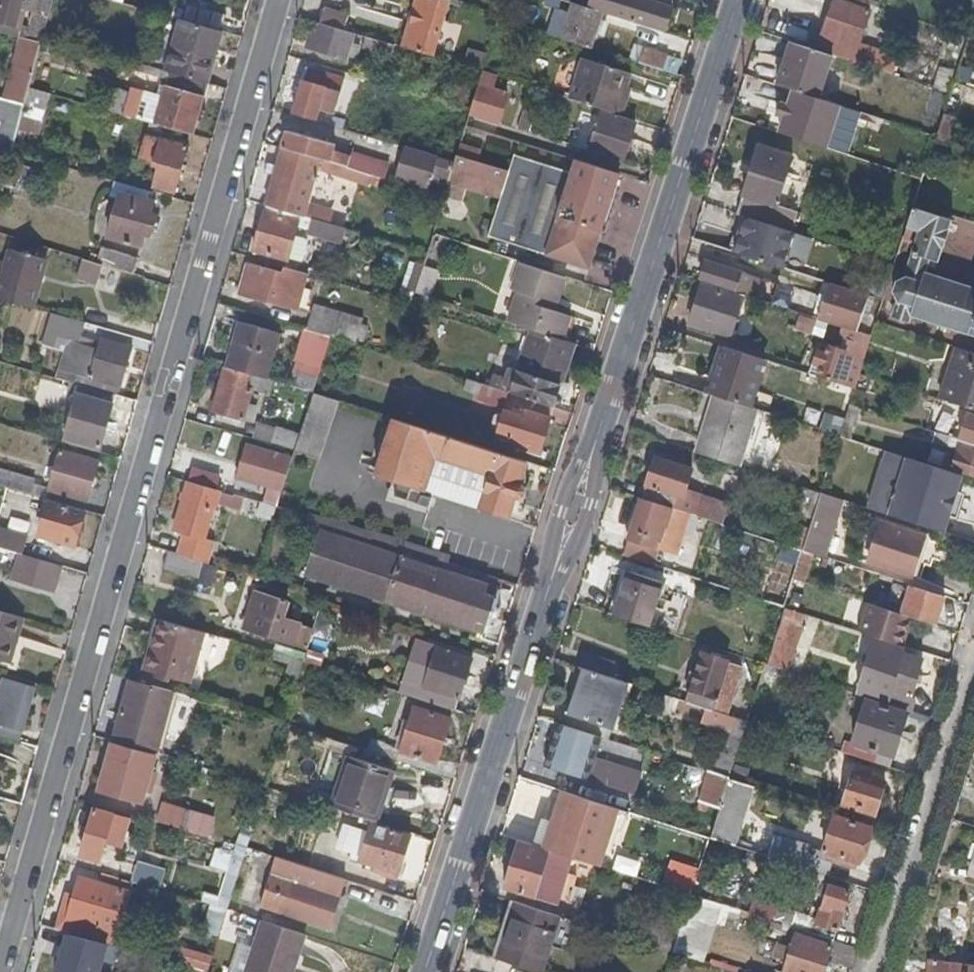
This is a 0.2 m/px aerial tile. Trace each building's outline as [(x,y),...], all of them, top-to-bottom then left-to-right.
[(20,0),(0,0),(0,23),(12,27),(17,10),(20,0)] [(29,0),(20,0),(17,10),(26,13),(29,0)] [(52,2),(52,0),(29,0),(26,13),(22,30),(19,38),(41,43),(43,36),(52,2)] [(442,22),(449,0),(416,0),(402,46),(432,55),(442,22)] [(671,9),(646,0),(608,0),(605,10),(664,30),(671,9)] [(857,46),(868,12),(834,0),(817,52),(832,57),(891,77),(897,59),(857,46)] [(590,47),(602,12),(571,2),(560,37),(590,47)] [(220,32),(224,18),(184,5),(180,20),(220,32)] [(344,30),(348,15),(324,8),(320,23),(344,30)] [(213,58),(220,32),(180,20),(175,37),(170,35),(167,44),(183,49),(200,54),(213,58)] [(12,27),(0,23),(0,33),(10,36),(12,27)] [(345,58),(353,32),(344,30),(320,23),(316,35),(310,33),(307,47),(345,58)] [(19,38),(22,30),(12,27),(10,36),(19,38)] [(956,51),(961,35),(951,32),(946,48),(956,51)] [(487,56),(493,36),(483,33),(477,53),(487,56)] [(391,55),(394,44),(364,36),(362,46),(391,55)] [(29,88),(41,43),(19,38),(4,96),(18,99),(26,103),(29,88)] [(819,98),(832,57),(817,52),(791,44),(778,86),(819,98)] [(213,58),(200,54),(183,49),(180,59),(210,68),(213,58)] [(663,71),(668,57),(643,49),(638,63),(663,71)] [(482,70),(487,56),(477,53),(468,50),(463,64),(482,70)] [(206,83),(210,68),(180,59),(174,74),(206,83)] [(616,113),(625,88),(629,75),(580,59),(567,97),(616,113)] [(165,79),(168,72),(134,63),(133,69),(165,79)] [(339,92),(343,78),(307,67),(303,81),(339,92)] [(953,80),(956,72),(941,67),(933,90),(948,95),(953,80)] [(488,83),(491,72),(482,70),(479,80),(488,83)] [(206,83),(174,74),(168,72),(165,79),(163,85),(202,97),(206,83)] [(497,122),(506,94),(487,88),(488,83),(479,80),(471,108),(469,113),(497,122)] [(333,114),(339,92),(303,81),(293,112),(314,119),(318,109),(333,114)] [(191,135),(202,97),(163,85),(160,97),(129,88),(127,94),(114,90),(108,111),(145,122),(191,135)] [(622,115),(630,90),(625,88),(616,113),(622,115)] [(26,103),(0,97),(0,125),(1,125),(0,128),(0,160),(10,162),(13,152),(26,103)] [(622,162),(635,124),(601,112),(589,151),(622,162)] [(349,155),(332,149),(333,145),(322,141),(324,137),(313,134),(312,139),(287,131),(283,147),(320,159),(346,167),(349,155)] [(153,160),(159,139),(146,136),(140,156),(153,160)] [(173,193),(187,147),(159,139),(153,160),(151,166),(157,168),(152,187),(173,193)] [(433,155),(435,147),(412,139),(409,148),(433,155)] [(477,161),(481,149),(461,142),(457,154),(477,161)] [(309,196),(317,170),(320,159),(283,147),(266,205),(303,216),(306,207),(309,196)] [(448,182),(454,161),(433,155),(409,148),(406,147),(396,178),(426,187),(430,176),(448,182)] [(776,208),(791,160),(758,148),(743,196),(776,208)] [(384,178),(388,164),(349,153),(349,155),(346,167),(359,171),(384,178)] [(499,199),(508,171),(477,161),(457,154),(454,161),(448,182),(466,188),(499,199)] [(601,231),(619,173),(575,159),(571,172),(513,155),(508,171),(499,199),(540,212),(601,231)] [(343,178),(346,167),(320,159),(317,170),(343,178)] [(355,182),(359,171),(346,167),(343,178),(355,182)] [(149,201),(152,192),(114,181),(110,191),(121,195),(119,199),(137,205),(140,198),(149,201)] [(462,202),(466,188),(448,182),(444,196),(462,202)] [(311,209),(314,199),(309,196),(306,207),(311,209)] [(770,226),(776,208),(743,196),(737,215),(745,218),(770,226)] [(147,222),(153,203),(149,201),(140,198),(137,205),(119,199),(107,235),(140,245),(144,233),(149,235),(152,224),(147,222)] [(601,231),(540,212),(499,199),(488,235),(589,267),(601,231)] [(286,259),(298,222),(307,225),(306,231),(326,237),(328,235),(341,239),(345,229),(328,224),(303,216),(266,205),(253,249),(286,259)] [(937,264),(952,221),(939,216),(911,207),(906,225),(921,231),(918,237),(913,255),(930,261),(937,264)] [(345,229),(347,220),(331,215),(328,224),(345,229)] [(801,275),(812,239),(791,233),(781,229),(770,226),(745,218),(733,254),(752,259),(789,271),(801,275)] [(791,233),(794,224),(784,221),(781,229),(791,233)] [(905,275),(913,255),(918,237),(904,232),(893,265),(891,270),(905,275)] [(434,271),(445,239),(433,234),(427,252),(424,263),(422,267),(434,271)] [(138,275),(142,260),(102,247),(97,263),(105,265),(138,275)] [(45,261),(10,251),(0,286),(0,299),(32,308),(45,261)] [(953,284),(925,274),(930,261),(913,255),(905,275),(904,278),(895,281),(891,292),(897,302),(891,318),(895,319),(896,322),(900,323),(902,322),(903,322),(909,324),(911,317),(928,322),(973,338),(973,290),(953,284)] [(99,283),(105,265),(97,263),(83,259),(77,276),(99,283)] [(415,292),(422,267),(424,263),(417,260),(408,290),(415,292)] [(303,313),(314,275),(283,266),(281,272),(248,262),(238,294),(256,298),(303,313)] [(553,310),(564,277),(519,262),(510,288),(521,292),(512,324),(532,330),(565,341),(572,317),(553,310)] [(737,283),(739,274),(706,263),(699,282),(711,286),(748,298),(751,289),(737,283)] [(427,296),(434,271),(422,267),(415,292),(417,293),(427,296)] [(756,300),(763,279),(740,272),(740,275),(739,274),(737,283),(751,289),(748,298),(756,300)] [(856,332),(867,296),(829,284),(818,320),(856,332)] [(733,327),(737,314),(716,307),(719,299),(726,301),(728,296),(700,286),(697,294),(688,323),(695,325),(730,336),(733,327)] [(411,303),(415,292),(408,290),(404,289),(400,300),(411,303)] [(337,338),(342,321),(312,313),(307,329),(329,336),(337,338)] [(54,322),(56,315),(49,314),(47,320),(54,322)] [(78,344),(84,323),(56,315),(54,322),(53,326),(58,328),(53,346),(64,349),(67,341),(78,344)] [(356,344),(361,327),(342,321),(337,338),(356,344)] [(264,378),(276,342),(278,333),(238,322),(223,366),(234,370),(248,374),(258,377),(264,378)] [(319,367),(329,336),(307,329),(302,328),(293,359),(319,367)] [(552,407),(573,344),(565,341),(532,330),(513,388),(508,387),(507,392),(552,407)] [(858,374),(869,336),(860,333),(855,349),(846,345),(844,351),(827,345),(824,354),(821,365),(817,378),(852,389),(858,374)] [(119,386),(131,347),(100,339),(96,350),(78,344),(67,341),(64,349),(55,377),(68,381),(75,383),(77,374),(119,386)] [(748,408),(764,361),(722,347),(706,395),(714,397),(748,408)] [(954,347),(946,370),(941,368),(937,378),(943,380),(938,400),(965,409),(973,411),(973,354),(954,347)] [(821,365),(824,354),(817,352),(813,361),(821,365)] [(245,406),(250,389),(244,387),(230,383),(234,370),(223,366),(210,410),(224,414),(235,418),(249,422),(254,409),(245,406)] [(244,387),(248,374),(234,370),(230,383),(244,387)] [(119,386),(77,374),(75,383),(116,394),(119,386)] [(266,394),(270,380),(264,378),(258,377),(255,386),(257,391),(266,394)] [(479,395),(483,384),(467,379),(464,390),(479,395)] [(116,394),(75,383),(68,381),(65,391),(75,394),(112,405),(116,394)] [(502,408),(507,392),(483,384),(479,395),(478,399),(502,408)] [(318,458),(337,400),(312,392),(310,398),(297,438),(293,450),(318,458)] [(99,448),(112,405),(75,394),(66,424),(87,430),(83,443),(99,448)] [(740,445),(751,409),(748,408),(714,397),(696,452),(734,464),(740,445)] [(849,440),(859,409),(847,405),(837,434),(838,435),(839,435),(839,436),(839,437),(849,440)] [(538,453),(549,420),(528,412),(526,418),(518,415),(520,409),(512,406),(509,413),(506,412),(504,416),(500,414),(496,416),(493,424),(496,429),(499,430),(498,433),(520,440),(518,445),(538,453)] [(526,418),(528,412),(520,409),(518,415),(526,418)] [(750,448),(762,412),(751,409),(740,445),(750,448)] [(966,415),(958,440),(973,445),(973,417),(966,415)] [(519,480),(525,462),(456,438),(393,418),(374,476),(403,485),(440,497),(475,508),(506,519),(513,499),(519,480)] [(83,443),(87,430),(66,424),(62,437),(83,443)] [(271,444),(275,431),(255,425),(250,437),(271,444)] [(293,450),(297,438),(275,431),(271,444),(293,450)] [(947,446),(950,438),(933,432),(930,441),(947,446)] [(520,440),(498,433),(496,440),(512,445),(518,445),(520,440)] [(973,445),(958,440),(950,438),(947,446),(957,450),(951,468),(973,476),(973,445)] [(281,491),(290,459),(246,444),(233,484),(253,491),(256,483),(281,491)] [(86,500),(97,461),(58,450),(54,469),(51,478),(47,489),(55,491),(86,500)] [(887,515),(903,464),(943,478),(936,499),(945,502),(936,530),(944,533),(949,516),(963,522),(971,497),(957,492),(962,476),(944,470),(928,465),(901,457),(890,453),(890,454),(889,454),(889,453),(885,452),(878,475),(867,509),(887,515)] [(684,492),(691,469),(654,457),(640,499),(670,509),(674,497),(681,500),(684,492)] [(945,502),(936,499),(943,478),(903,464),(887,515),(936,530),(945,502)] [(51,478),(54,469),(49,467),(46,477),(51,478)] [(215,489),(220,476),(190,467),(185,480),(187,481),(215,489)] [(31,492),(34,481),(0,472),(0,484),(31,492)] [(521,503),(527,484),(519,480),(513,499),(521,503)] [(200,544),(212,509),(214,510),(215,508),(223,504),(234,508),(236,504),(234,495),(215,489),(187,481),(172,530),(185,534),(178,555),(201,562),(210,565),(215,549),(200,544)] [(51,501),(55,491),(47,489),(35,485),(32,496),(48,501),(51,501)] [(815,506),(819,494),(801,488),(797,501),(815,506)] [(685,507),(689,492),(687,493),(684,492),(681,500),(674,497),(670,509),(678,511),(693,516),(696,510),(685,507)] [(709,521),(714,506),(699,501),(701,497),(689,492),(685,507),(696,510),(693,516),(708,521),(709,521)] [(276,507),(278,499),(263,493),(260,503),(276,507)] [(822,521),(830,498),(819,494),(815,506),(812,517),(822,521)] [(673,525),(675,519),(678,511),(670,509),(640,499),(627,541),(656,550),(663,528),(666,529),(669,524),(673,525)] [(74,545),(83,510),(51,501),(48,501),(38,535),(74,545)] [(708,521),(693,516),(678,511),(675,519),(684,522),(686,519),(693,521),(690,529),(688,528),(684,540),(700,546),(709,521),(708,521)] [(362,531),(308,513),(303,527),(320,533),(358,546),(362,531)] [(911,576),(924,539),(890,527),(877,565),(911,576)] [(23,553),(28,535),(0,529),(0,547),(23,553)] [(408,545),(362,531),(358,546),(403,560),(408,545)] [(389,600),(403,560),(358,546),(320,533),(310,565),(307,574),(389,600)] [(301,562),(306,544),(282,536),(271,569),(305,580),(307,574),(310,565),(301,562)] [(651,566),(656,550),(627,541),(621,556),(651,566)] [(812,554),(815,545),(804,541),(801,551),(812,554)] [(447,563),(449,559),(408,545),(403,560),(443,573),(447,563)] [(67,568),(71,555),(46,547),(42,560),(59,565),(67,568)] [(196,578),(201,562),(178,555),(167,551),(162,567),(196,578)] [(803,583),(812,554),(801,551),(792,579),(803,583)] [(50,593),(59,565),(42,560),(21,554),(13,582),(50,593)] [(429,614),(443,573),(403,560),(389,600),(429,614)] [(451,576),(454,565),(447,563),(443,573),(451,576)] [(911,576),(877,565),(874,574),(888,578),(908,584),(911,576)] [(477,579),(479,573),(461,568),(460,573),(477,579)] [(647,627),(661,584),(627,572),(612,617),(647,627)] [(499,605),(495,602),(498,591),(475,584),(451,576),(443,573),(429,614),(485,632),(489,621),(493,622),(499,605)] [(498,591),(502,581),(479,573),(477,579),(475,584),(498,591)] [(907,597),(910,585),(908,584),(888,578),(884,589),(907,597)] [(802,589),(804,583),(803,583),(792,579),(790,585),(802,589)] [(934,624),(944,595),(910,585),(907,597),(904,604),(901,613),(911,617),(934,624)] [(281,618),(285,602),(254,592),(243,631),(305,650),(312,629),(281,618)] [(901,646),(911,617),(901,613),(896,612),(866,603),(857,631),(901,646)] [(24,618),(0,611),(0,659),(10,663),(24,618)] [(150,637),(155,618),(149,616),(144,635),(150,637)] [(210,661),(218,636),(155,618),(150,637),(141,668),(187,682),(193,662),(200,665),(210,661)] [(785,655),(793,633),(776,627),(769,649),(785,655)] [(466,673),(471,659),(437,648),(428,676),(432,677),(428,689),(458,700),(458,696),(463,681),(466,673)] [(780,669),(785,655),(769,649),(764,665),(780,669)] [(288,663),(290,657),(271,651),(270,657),(288,663)] [(909,697),(922,659),(904,653),(898,671),(894,682),(891,688),(891,691),(909,697)] [(606,676),(610,662),(586,654),(581,669),(606,676)] [(725,715),(740,671),(725,666),(725,662),(702,654),(696,674),(693,683),(686,703),(725,715)] [(297,678),(302,661),(290,657),(288,663),(285,674),(297,678)] [(894,682),(898,671),(892,668),(888,680),(894,682)] [(607,740),(626,683),(606,676),(581,669),(562,726),(599,738),(607,740)] [(693,683),(696,674),(688,670),(685,680),(693,683)] [(469,684),(472,676),(466,673),(463,681),(469,684)] [(34,688),(3,678),(0,689),(0,736),(18,741),(34,688)] [(909,697),(891,691),(891,688),(862,678),(856,694),(910,711),(913,699),(909,697)] [(153,752),(171,691),(130,679),(112,740),(132,746),(153,752)] [(463,713),(467,701),(458,696),(458,700),(428,689),(424,700),(463,713)] [(670,718),(677,700),(663,695),(657,715),(670,720),(670,718)] [(901,727),(906,713),(855,696),(853,702),(862,705),(851,743),(892,756),(901,727)] [(734,718),(725,715),(686,703),(677,700),(670,718),(675,720),(672,730),(680,733),(676,747),(696,753),(706,724),(729,732),(734,718)] [(437,758),(450,718),(414,707),(409,721),(406,732),(400,750),(435,762),(437,758)] [(739,741),(746,721),(734,718),(729,732),(727,737),(739,741)] [(583,784),(599,738),(562,726),(559,725),(555,739),(550,737),(549,740),(554,743),(550,753),(544,770),(583,784)] [(727,778),(739,741),(727,737),(719,734),(707,772),(727,778)] [(550,753),(554,743),(549,740),(546,751),(550,753)] [(892,756),(851,743),(845,741),(841,752),(888,767),(892,756)] [(138,803),(152,755),(111,743),(109,752),(106,761),(97,791),(138,803)] [(455,779),(459,765),(437,758),(435,762),(400,750),(399,750),(396,759),(455,779)] [(166,768),(169,757),(155,752),(152,762),(160,764),(161,767),(166,768)] [(377,822),(393,772),(347,756),(331,807),(377,822)] [(869,824),(883,782),(851,771),(836,814),(869,824)] [(718,808),(727,778),(707,772),(697,801),(718,808)] [(735,835),(750,786),(727,778),(718,808),(708,838),(732,845),(735,835)] [(599,865),(618,809),(592,800),(561,790),(551,821),(541,847),(582,860),(599,865)] [(182,828),(187,810),(168,804),(163,823),(182,828)] [(120,841),(127,819),(93,808),(87,827),(85,837),(79,854),(98,860),(104,841),(119,845),(120,841)] [(858,861),(869,827),(833,814),(821,850),(830,854),(828,859),(831,860),(854,868),(858,861)] [(541,847),(551,821),(541,817),(532,844),(541,847)] [(396,874),(409,836),(372,823),(359,861),(372,866),(391,872),(396,874)] [(85,837),(87,827),(80,825),(77,833),(85,837)] [(558,899),(567,871),(571,859),(519,842),(504,887),(556,904),(558,899)] [(826,876),(831,860),(828,859),(830,854),(821,850),(809,846),(802,868),(826,876)] [(973,860),(973,848),(967,846),(964,859),(973,861),(973,860)] [(263,868),(268,854),(246,847),(242,861),(263,868)] [(328,928),(344,879),(277,857),(261,905),(328,928)] [(159,889),(165,868),(139,859),(133,881),(159,889)] [(391,872),(372,866),(371,870),(389,876),(391,872)] [(586,908),(596,880),(567,871),(558,899),(586,908)] [(690,894),(695,880),(670,871),(665,886),(668,887),(690,894)] [(106,901),(110,886),(78,876),(67,918),(99,927),(103,913),(106,901)] [(824,894),(827,884),(821,882),(818,892),(824,894)] [(835,930),(848,892),(827,884),(824,894),(814,922),(835,930)] [(668,951),(690,894),(668,887),(649,944),(668,951)] [(505,940),(517,902),(509,900),(497,937),(505,940)] [(709,956),(718,905),(690,900),(681,951),(709,956)] [(560,916),(517,902),(505,940),(499,959),(537,971),(542,971),(551,944),(560,916)] [(567,949),(576,921),(560,916),(551,944),(567,949)] [(306,935),(262,920),(244,971),(293,971),(306,935)] [(835,930),(814,922),(809,920),(805,932),(833,940),(835,930)] [(831,946),(795,934),(782,971),(784,971),(822,971),(823,968),(826,960),(831,946)] [(119,946),(90,937),(82,964),(107,971),(111,971),(119,946)] [(207,971),(211,958),(179,948),(175,962),(181,964),(207,971)] [(930,964),(929,971),(973,971),(973,969),(930,964)]
